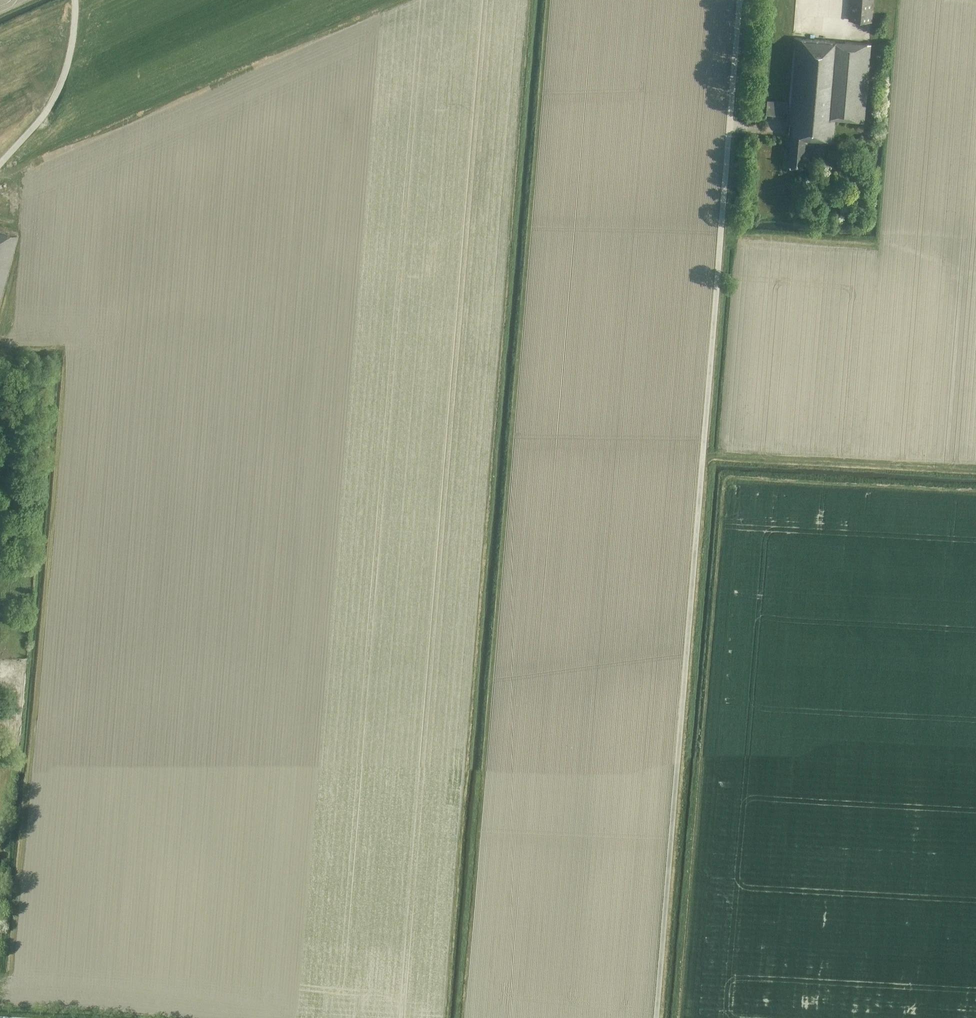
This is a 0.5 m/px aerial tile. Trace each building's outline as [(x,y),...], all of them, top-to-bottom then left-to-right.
[(873,0),(850,0),(848,19),(871,21),(873,0)] [(802,167),(803,154),(805,140),(833,142),(835,118),(863,121),(870,43),(794,37),(788,102),(766,100),(766,114),(779,115),(779,112),(788,112),(787,124),(789,124),(788,135),(791,135),(788,166),(802,167)] [(17,235),(0,231),(0,297),(17,235)]
